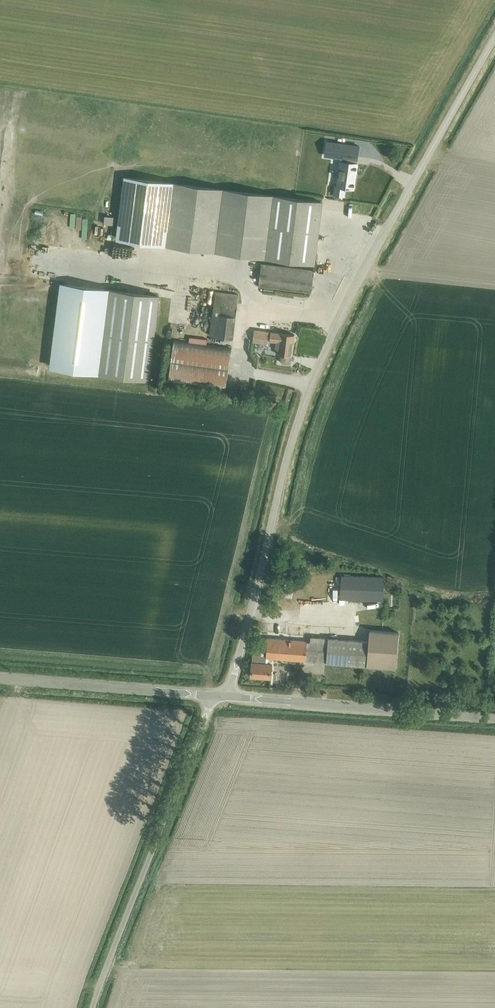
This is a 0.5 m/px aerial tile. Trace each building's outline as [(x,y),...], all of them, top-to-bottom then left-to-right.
[(334,142),(332,156),(340,158),(340,161),(339,161),(336,184),(334,184),(333,193),(335,194),(335,196),(342,197),(343,195),(345,195),(346,186),(354,187),(358,163),(356,163),(359,146),(334,142)] [(123,177),(116,237),(314,262),(322,202),(123,177)] [(313,270),(259,263),(257,285),(310,292),(313,270)] [(60,284),(50,365),(99,372),(109,290),(60,284)] [(215,289),(212,312),(209,334),(232,337),(235,315),(238,293),(215,289)] [(109,290),(99,372),(149,378),(159,296),(109,290)] [(271,329),(270,339),(276,340),(275,348),(278,349),(277,352),(281,353),(280,360),(282,362),(288,363),(290,361),(291,354),(294,333),(271,329)] [(267,343),(268,331),(255,330),(254,342),(267,343)] [(224,388),(230,347),(173,339),(167,380),(224,388)] [(342,574),(341,598),(371,600),(372,576),(342,574)] [(368,641),(367,665),(395,667),(398,632),(369,630),(368,641)] [(253,646),(250,674),(269,676),(271,663),(264,663),(265,656),(305,660),(367,665),(368,641),(327,638),(326,650),(306,648),(307,641),(261,637),(260,645),(257,644),(257,646),(253,646)]
